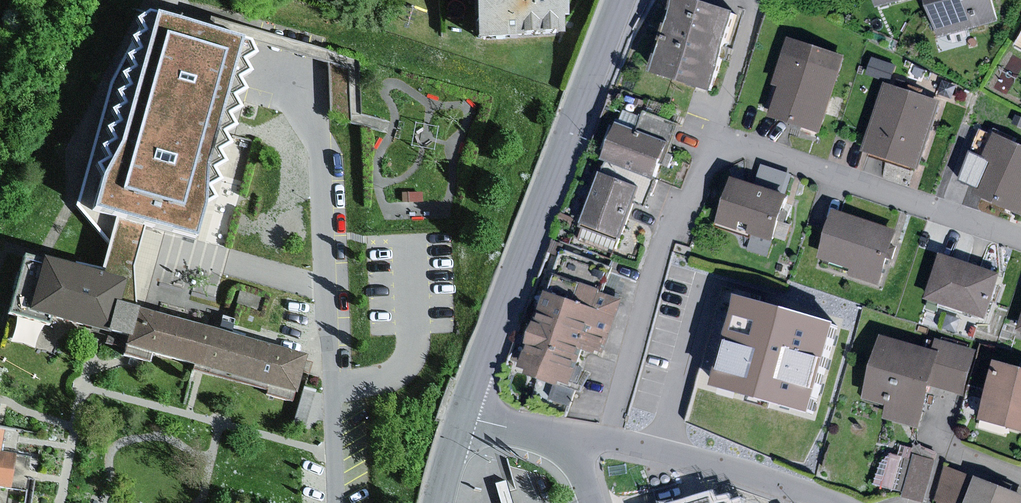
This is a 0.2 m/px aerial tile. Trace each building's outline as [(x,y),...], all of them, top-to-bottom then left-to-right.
[(472,37),(557,32),(556,18),(560,18),(559,0),(470,0),(472,37)] [(694,0),(673,0),(650,71),(711,90),(723,54),(736,13),(694,0)] [(934,37),(998,21),(993,0),(924,0),(934,37)] [(207,31),(137,11),(124,19),(131,31),(118,38),(126,48),(113,56),(121,67),(109,74),(118,85),(104,92),(113,104),(98,110),(108,121),(94,128),(103,140),(89,146),(97,156),(84,163),(90,172),(75,207),(107,243),(115,217),(142,225),(187,238),(197,207),(210,199),(204,187),(215,181),(209,170),(220,163),(213,151),(225,144),(219,133),(231,127),(223,115),(235,109),(228,97),(241,91),(233,79),(246,73),(237,61),(251,55),(243,41),(207,31)] [(842,55),(785,38),(771,84),(776,85),(767,116),(818,132),(842,55)] [(872,57),(866,74),(890,82),(896,65),(872,57)] [(346,67),(324,61),(328,115),(350,121),(346,67)] [(938,100),(883,82),(861,150),(916,168),(938,100)] [(636,130),(670,143),(677,124),(644,111),(636,130)] [(1011,123),(1020,127),(1020,117),(1015,114),(1011,123)] [(636,130),(617,123),(603,161),(655,181),(661,165),(667,167),(672,155),(666,152),(670,143),(636,130)] [(993,131),(980,161),(984,163),(971,194),(1020,216),(1020,143),(993,131)] [(655,181),(603,161),(599,171),(638,186),(633,201),(645,206),(655,181)] [(761,165),(754,186),(786,196),(793,175),(761,165)] [(638,186),(599,171),(579,224),(618,239),(633,201),(638,186)] [(754,186),(730,179),(716,225),(750,235),(746,249),(767,256),(786,196),(754,186)] [(421,191),(401,192),(402,202),(421,201),(421,191)] [(895,230),(833,211),(818,257),(850,267),(847,275),(878,285),(895,230)] [(560,212),(556,221),(570,227),(574,218),(560,212)] [(130,265),(142,225),(115,217),(107,243),(98,274),(116,279),(110,301),(128,305),(134,307),(130,265)] [(551,273),(604,292),(613,268),(560,248),(551,273)] [(14,252),(0,307),(0,312),(41,323),(43,315),(120,335),(128,305),(110,301),(116,279),(98,274),(14,252)] [(998,272),(938,253),(924,298),(984,318),(998,272)] [(604,292),(551,273),(517,367),(524,369),(522,374),(552,385),(546,399),(570,408),(577,391),(567,387),(581,350),(598,356),(619,298),(604,292)] [(264,296),(237,289),(233,305),(259,312),(264,296)] [(836,324),(738,298),(714,387),(812,414),(836,324)] [(134,307),(128,305),(120,335),(118,340),(117,345),(265,386),(263,393),(291,401),(304,353),(134,307)] [(936,351),(879,335),(861,400),(886,407),(883,417),(915,426),(927,385),(936,351)] [(939,340),(936,351),(927,385),(962,395),(974,349),(939,340)] [(994,361),(978,419),(1020,431),(1020,368),(994,361)] [(301,386),(291,423),(304,426),(313,389),(301,386)] [(23,489),(28,455),(0,451),(0,486),(23,489)] [(935,460),(914,455),(902,496),(923,502),(935,460)] [(974,477),(944,465),(934,501),(938,502),(964,502),(974,477)] [(974,477),(964,502),(1020,502),(1020,495),(974,477)]
